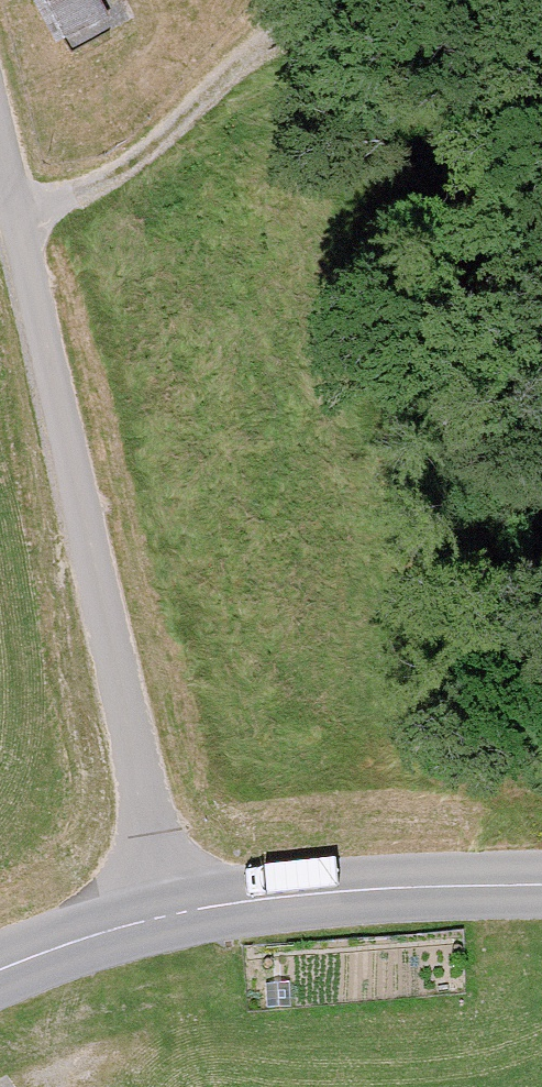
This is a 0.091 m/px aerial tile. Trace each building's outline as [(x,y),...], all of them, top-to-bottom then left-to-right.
[(93,0),(29,0),(62,61),(111,35),(93,0)]
